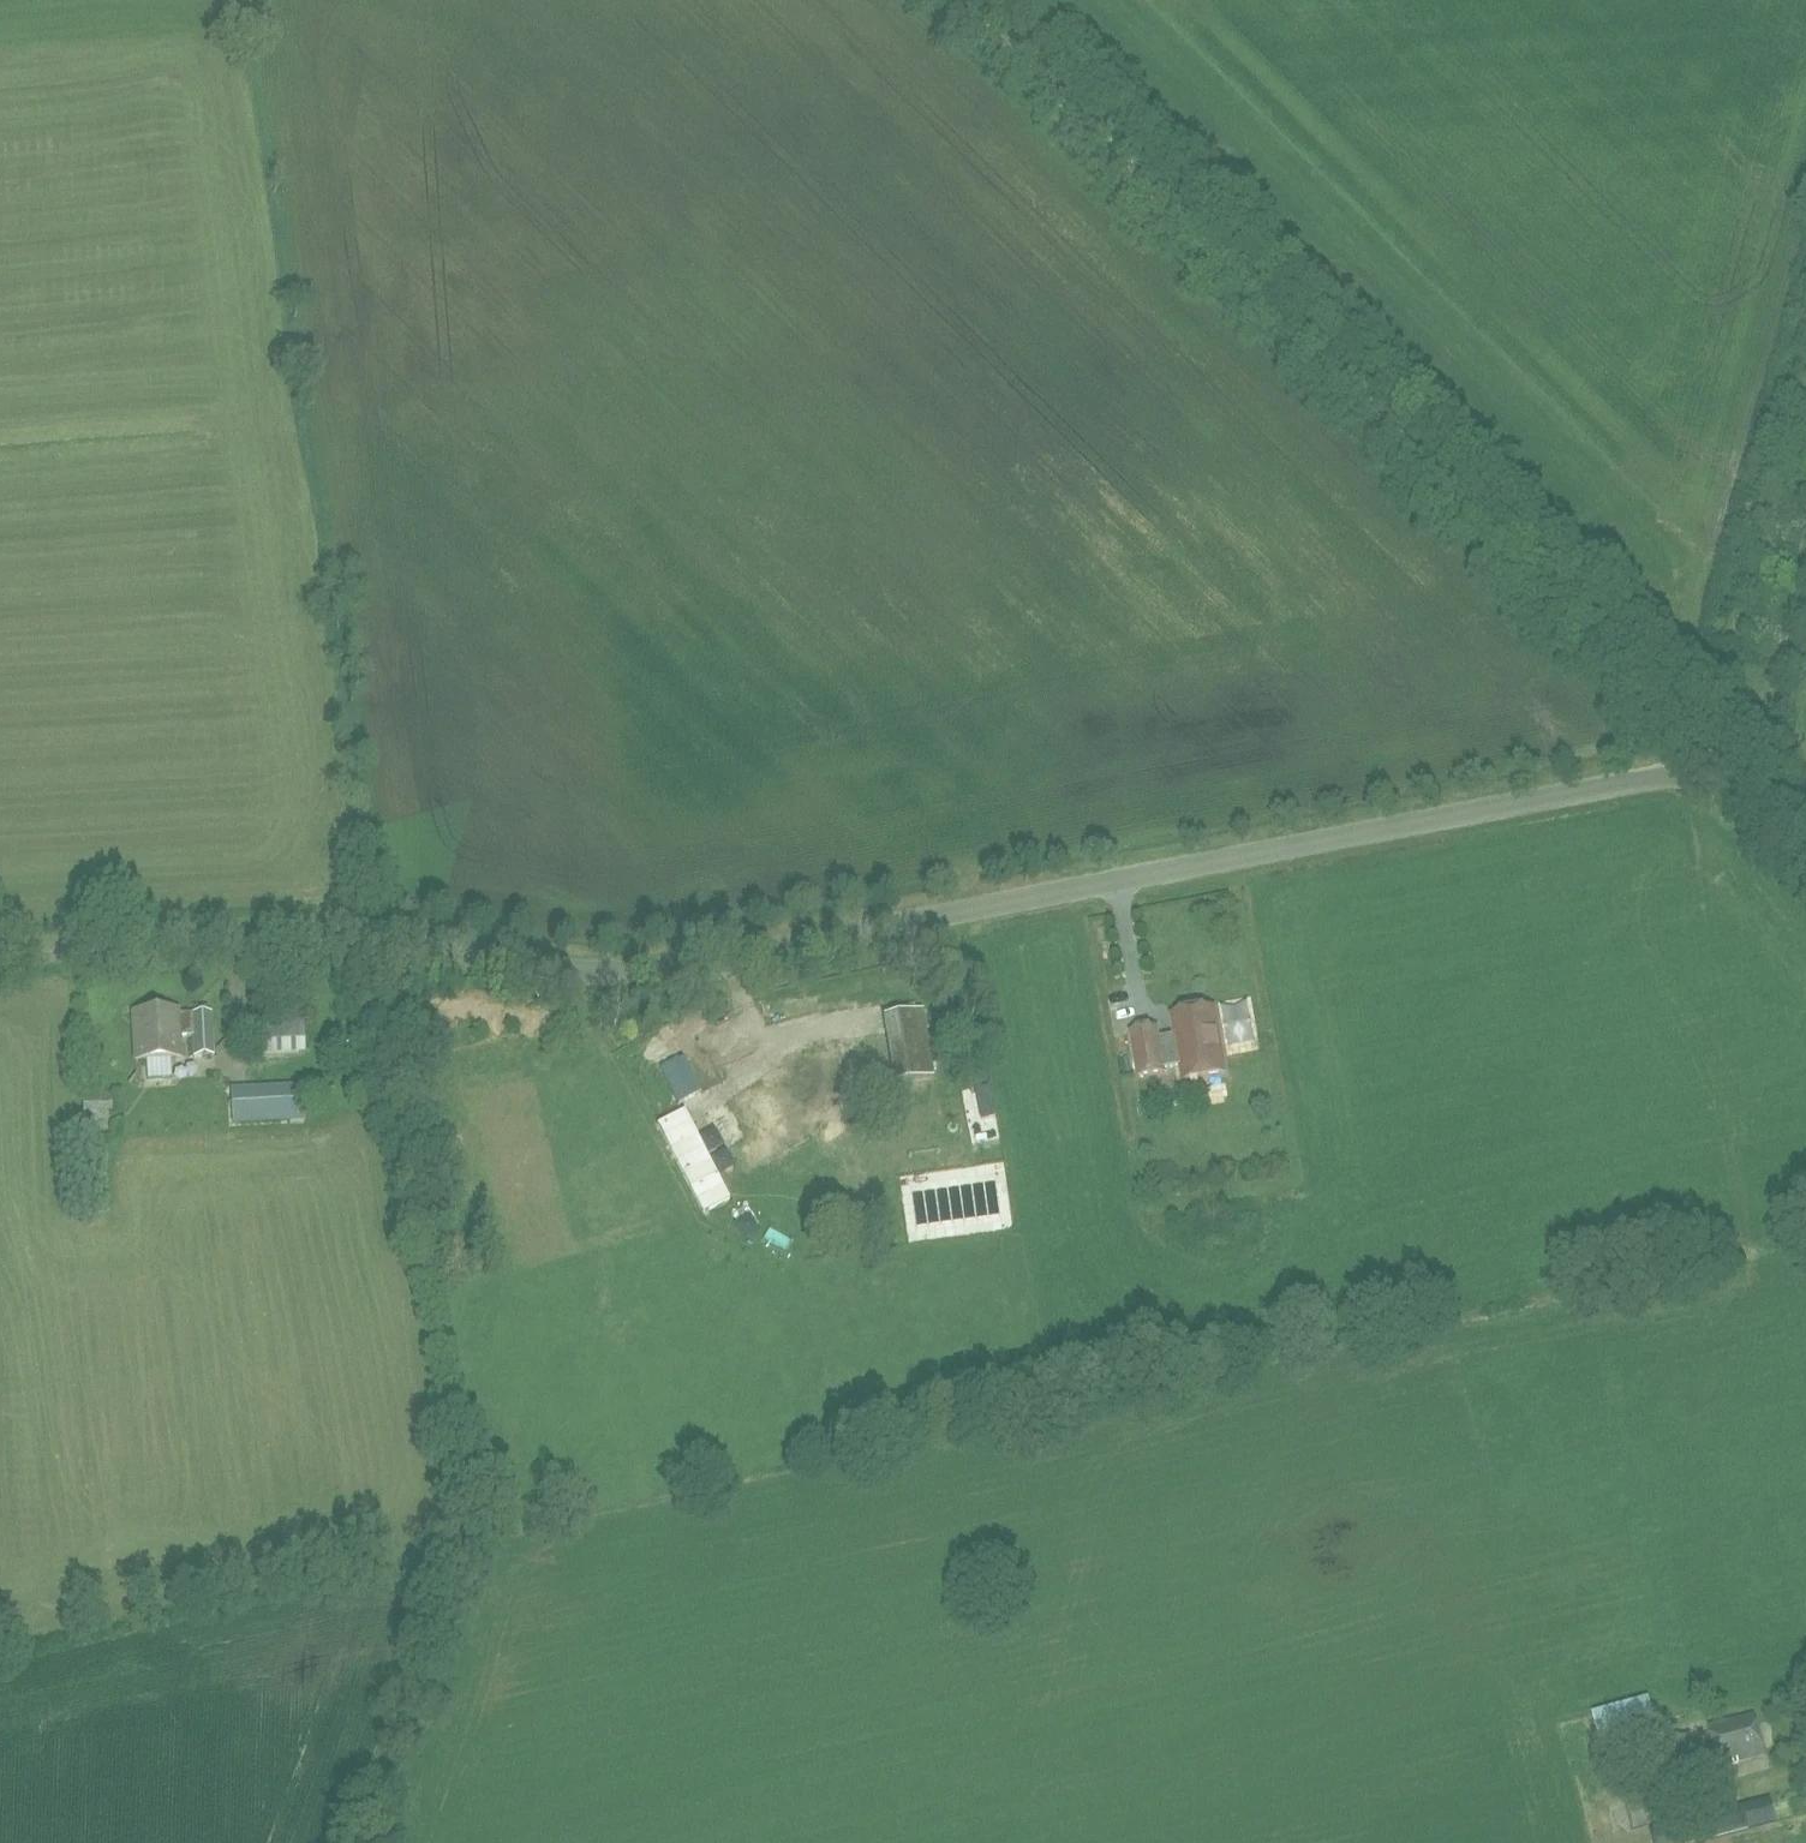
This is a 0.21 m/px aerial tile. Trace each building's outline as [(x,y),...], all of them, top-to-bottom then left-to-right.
[(327,1026),(339,1020),(329,1000),(317,1006),(327,1026)] [(178,1008),(132,1011),(135,1059),(181,1057),(180,1036),(193,1035),(194,1055),(213,1054),(211,1011),(178,1013),(178,1008)] [(1155,1029),(1131,1033),(1139,1075),(1162,1071),(1162,1069),(1181,1066),(1183,1079),(1223,1072),(1212,1009),(1172,1016),(1175,1035),(1156,1038),(1155,1029)] [(886,1019),(895,1086),(933,1081),(924,1014),(886,1019)] [(303,1020),(256,1022),(251,1023),(253,1055),(305,1052),(303,1020)] [(855,1102),(825,1040),(784,1060),(794,1081),(780,1088),(774,1074),(733,1095),(743,1115),(751,1111),(757,1124),(749,1128),(763,1156),(804,1136),(794,1115),(808,1108),(814,1122),(855,1102)] [(288,1091),(230,1092),(232,1122),(290,1121),(288,1091)] [(732,1198),(686,1108),(657,1123),(703,1213),(732,1198)] [(1661,1748),(1651,1710),(1600,1725),(1611,1762),(1661,1748)] [(1707,1725),(1717,1767),(1764,1754),(1753,1713),(1707,1725)] [(1623,1795),(1631,1829),(1689,1814),(1681,1780),(1623,1795)] [(1650,1829),(1654,1842),(1690,1842),(1776,1820),(1770,1798),(1650,1829)] [(1794,1834),(1734,1842),(1795,1842),(1794,1834)]
